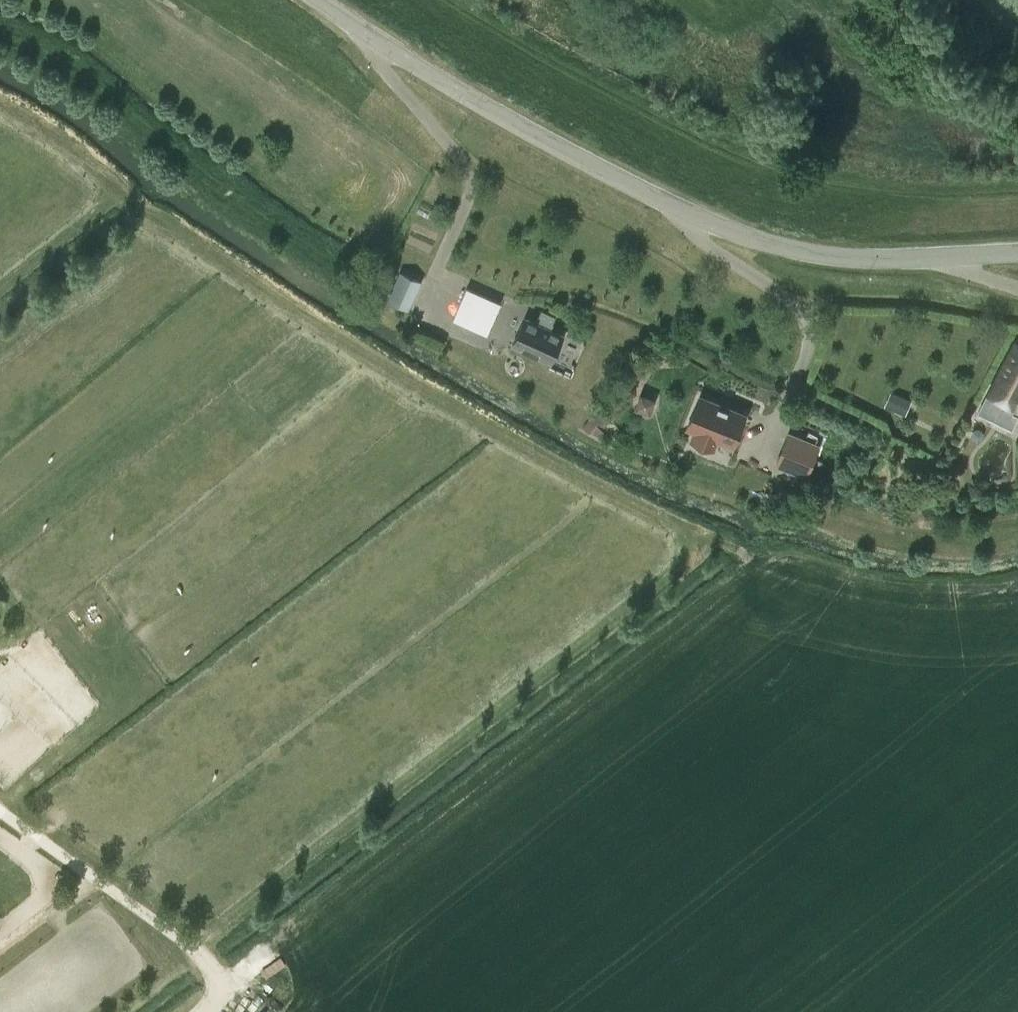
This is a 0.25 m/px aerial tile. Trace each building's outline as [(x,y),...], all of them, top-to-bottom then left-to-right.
[(421,280),(399,271),(388,299),(409,308),(421,280)] [(466,287),(453,317),(487,333),(500,303),(466,287)] [(525,317),(512,344),(550,362),(563,335),(550,329),(556,316),(541,309),(535,322),(525,317)] [(976,410),(1011,429),(1017,416),(1017,409),(1016,408),(1017,404),(1017,346),(1013,344),(986,391),(976,410)] [(643,390),(636,405),(650,412),(657,397),(643,390)] [(887,404),(885,408),(897,413),(905,417),(911,404),(891,395),(887,404)] [(700,396),(687,427),(694,430),(691,439),(713,448),(717,439),(732,445),(744,413),(700,396)] [(788,433),(776,463),(806,475),(818,445),(788,433)]
